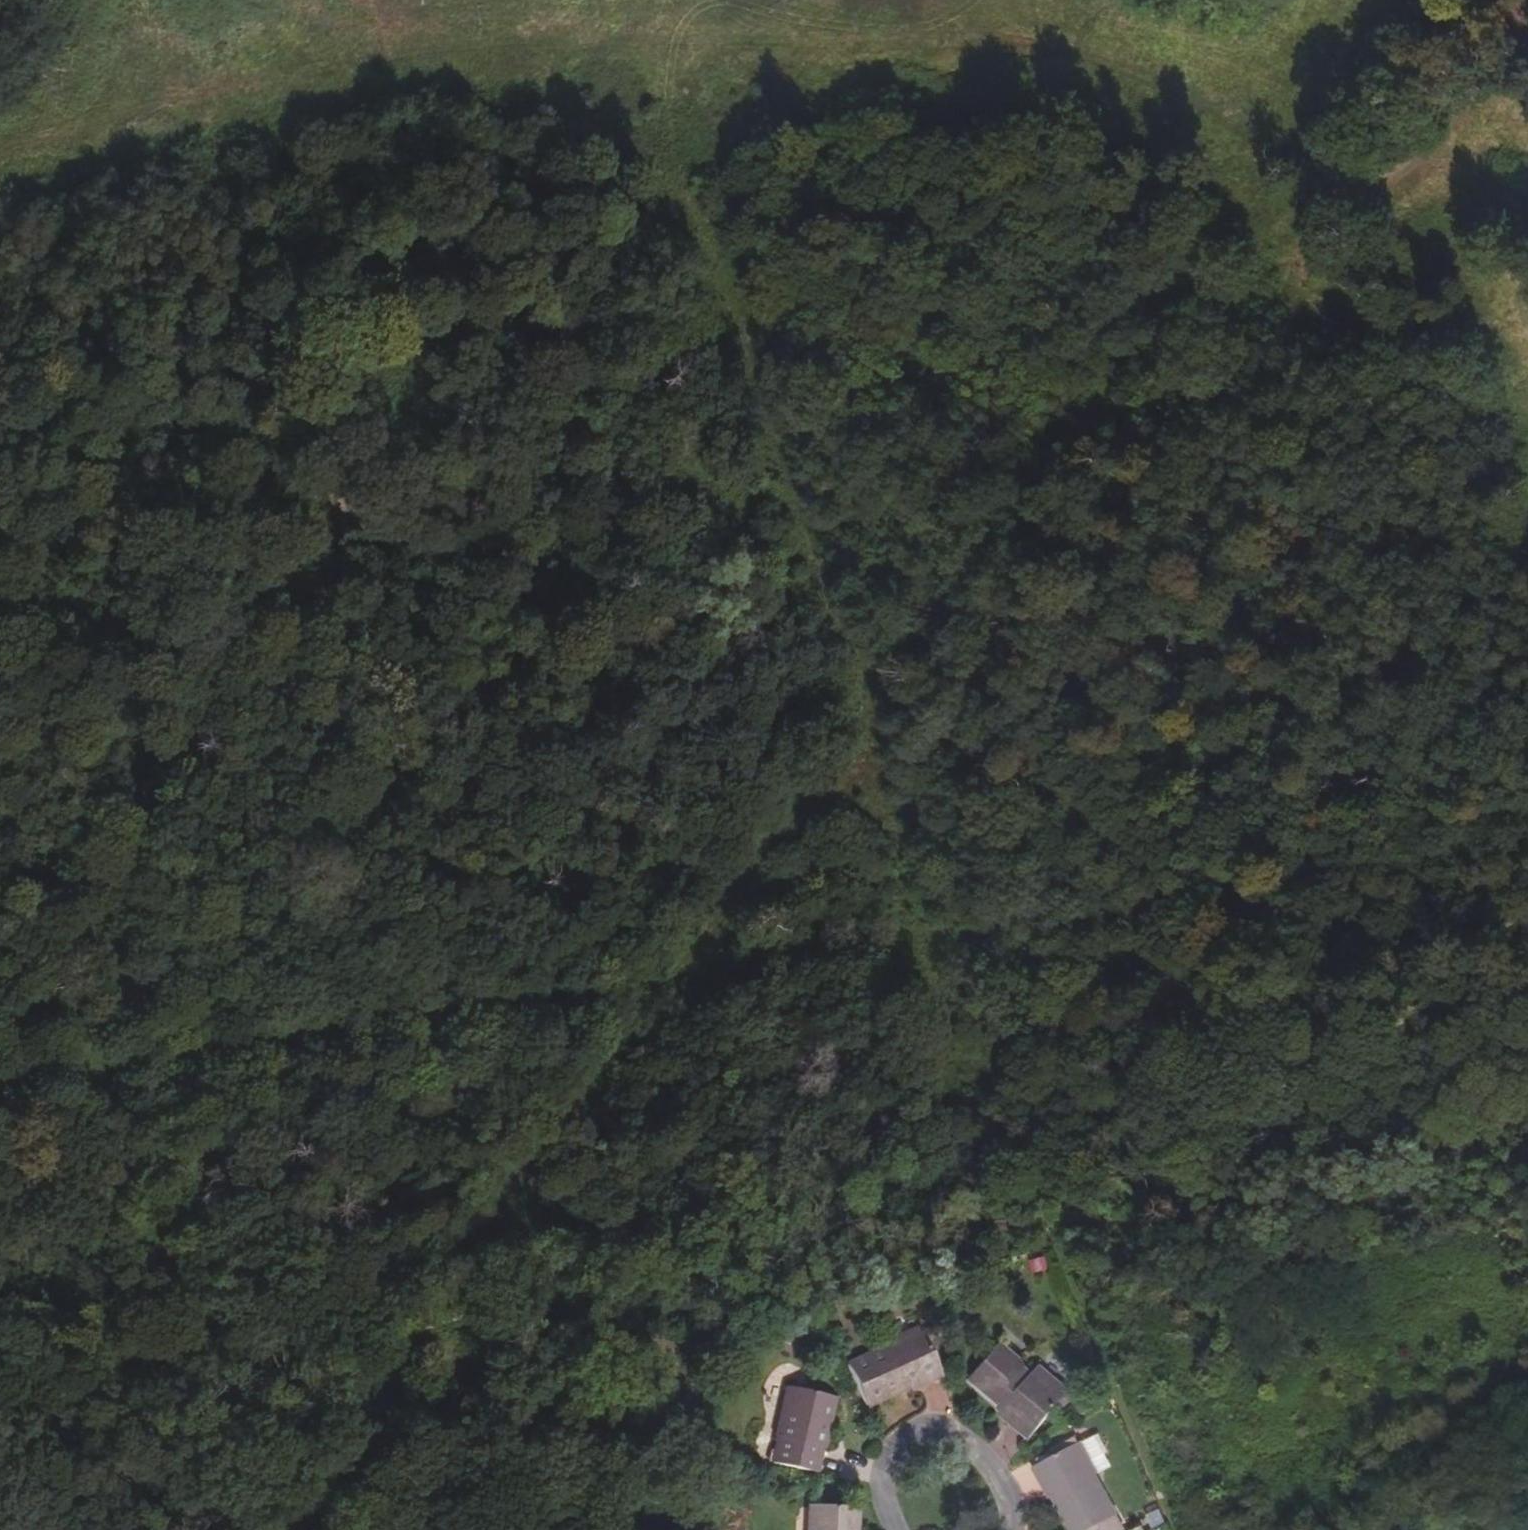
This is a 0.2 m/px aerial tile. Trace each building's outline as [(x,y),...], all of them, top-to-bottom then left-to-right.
[(915,1382),(917,1386),(940,1375),(918,1328),(886,1342),(888,1347),(847,1367),(866,1405),(907,1387),(915,1382)] [(1013,1419),(1010,1424),(1030,1439),(1069,1393),(1039,1369),(1032,1377),(995,1346),(966,1380),(1003,1411),(1013,1419)] [(830,1421),(834,1399),(788,1389),(778,1438),(780,1438),(774,1465),(816,1474),(820,1449),(823,1449),(827,1433),(822,1432),(825,1421),(830,1421)] [(999,1415),(1010,1424),(1013,1419),(1003,1411),(999,1415)] [(1093,1476),(1097,1474),(1079,1444),(1033,1468),(1046,1491),(1051,1489),(1055,1498),(1073,1529),(1122,1529),(1093,1476)] [(1051,1500),(1055,1498),(1051,1489),(1046,1491),(1051,1500)] [(810,1507),(810,1529),(857,1529),(857,1509),(810,1507)]
